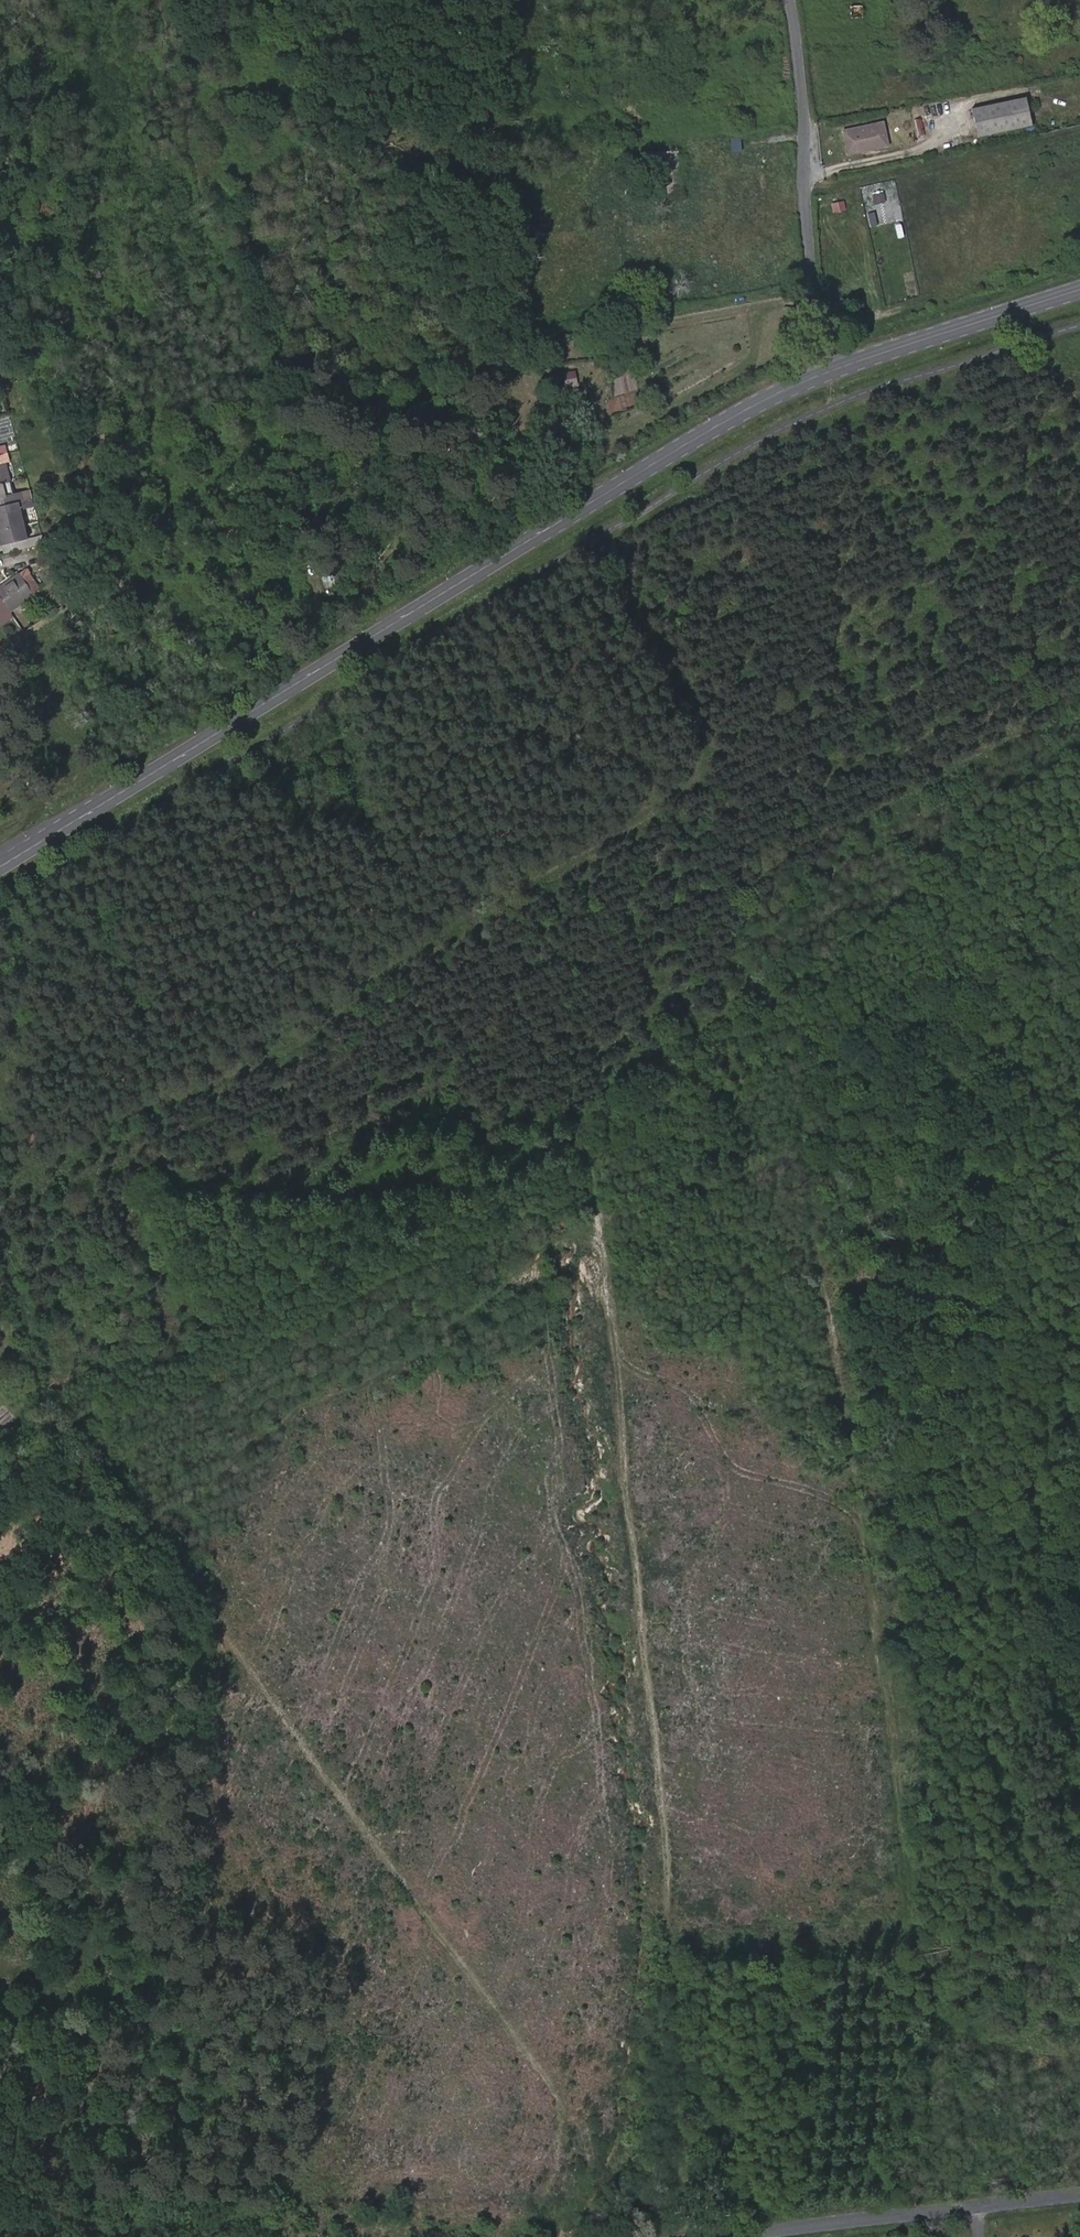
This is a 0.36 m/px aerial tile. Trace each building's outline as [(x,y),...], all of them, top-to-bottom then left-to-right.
[(851,5),(851,18),(862,18),(862,5),(851,5)] [(974,109),(979,137),(1031,124),(1026,98),(974,109)] [(844,130),(849,154),(888,146),(883,122),(844,130)] [(677,151),(649,153),(650,166),(666,164),(668,197),(680,196),(677,151)] [(841,268),(830,268),(831,292),(842,291),(841,268)] [(562,373),(565,389),(578,386),(575,371),(562,373)] [(0,454),(0,482),(1,482),(8,480),(3,462),(7,460),(5,453),(0,454)] [(0,482),(0,505),(21,500),(19,492),(4,495),(1,482),(0,482)] [(0,505),(0,530),(22,524),(18,509),(23,507),(21,500),(0,505)] [(0,530),(0,544),(2,552),(43,542),(41,534),(26,538),(22,524),(0,530)] [(0,584),(0,598),(8,610),(39,589),(29,574),(22,578),(17,572),(0,584)] [(12,617),(8,610),(0,598),(0,625),(12,617)]
